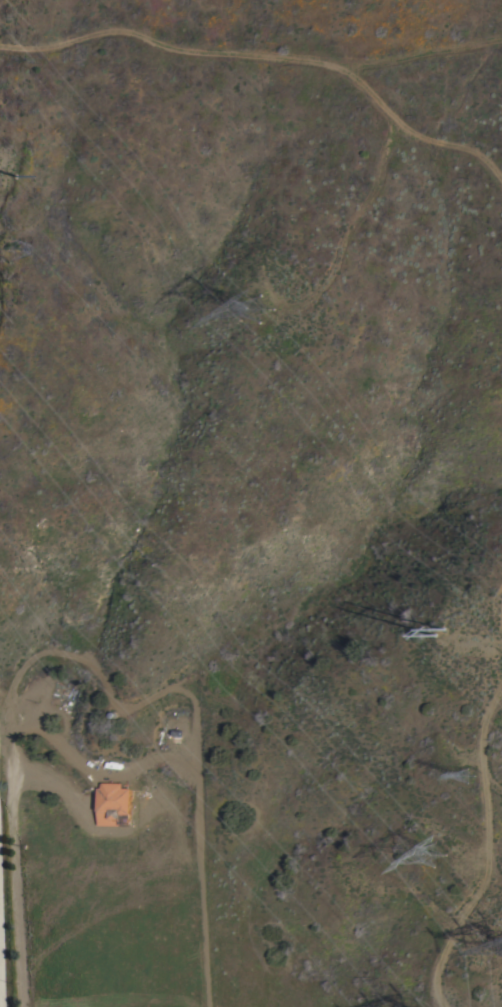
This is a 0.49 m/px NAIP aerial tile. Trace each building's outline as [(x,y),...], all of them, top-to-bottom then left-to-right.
[(99,825),(100,787),(103,787),(103,783),(124,783),(124,787),(133,788),(133,814),(132,814),(132,825),(99,825)]
